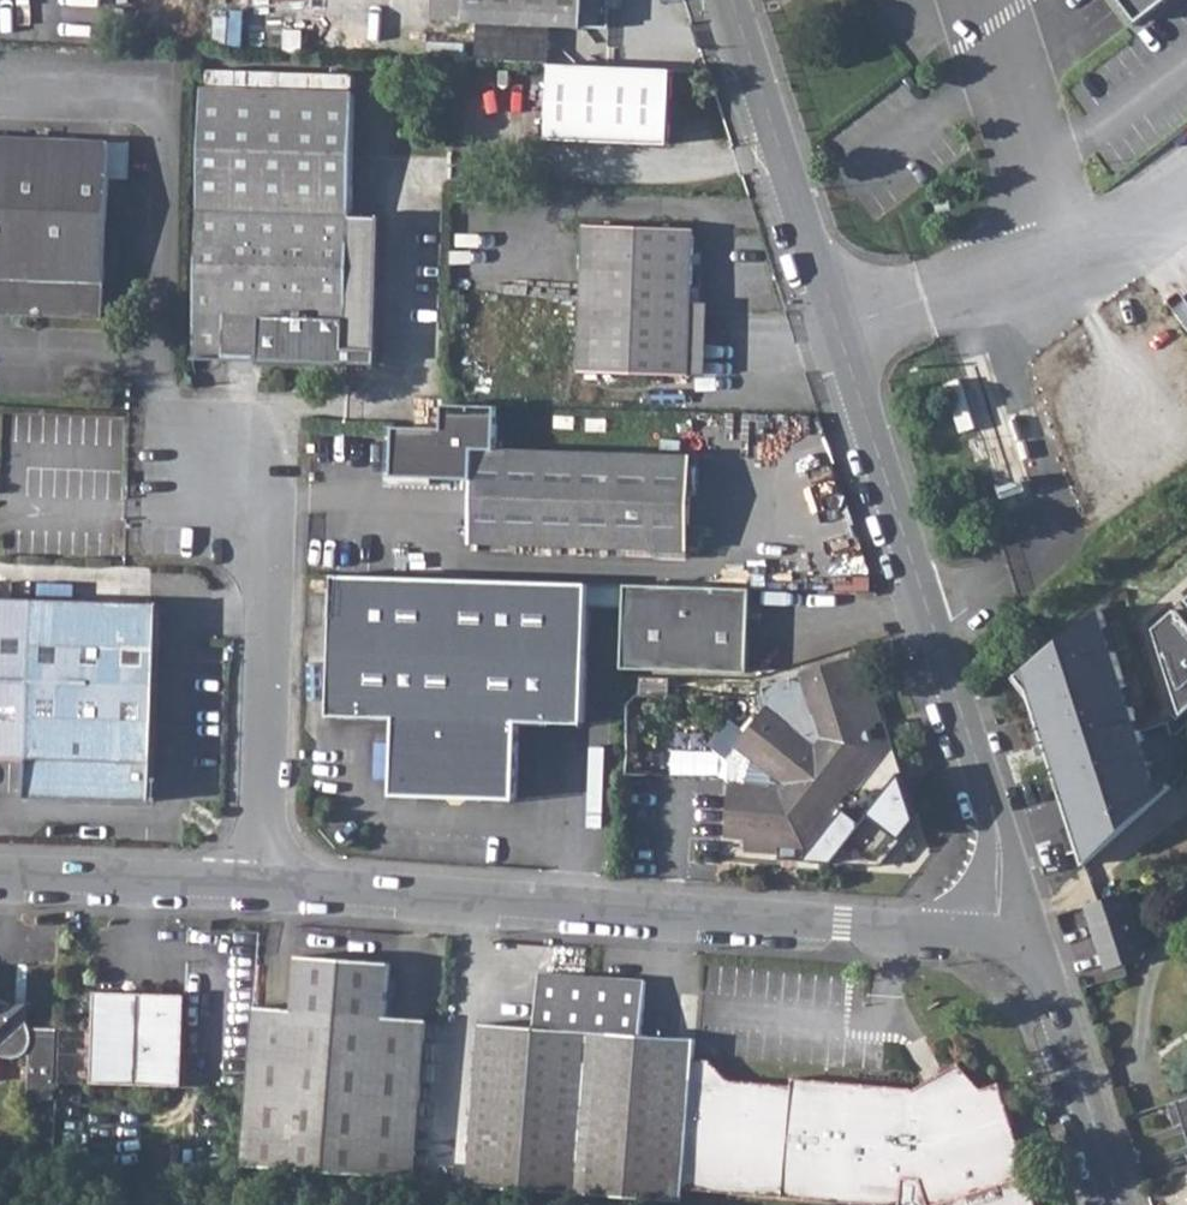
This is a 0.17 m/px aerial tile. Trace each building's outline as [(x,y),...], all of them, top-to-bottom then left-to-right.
[(435,20),(466,21),(466,0),(436,0),(435,20)] [(466,21),(611,27),(612,0),(466,0),(466,21)] [(1140,21),(1166,0),(1124,0),(1140,21)] [(677,74),(554,67),(550,141),(673,148),(677,74)] [(207,89),(203,174),(355,181),(358,97),(207,89)] [(112,169),(111,177),(128,177),(129,142),(0,136),(0,166),(112,169)] [(106,315),(111,177),(112,169),(0,166),(0,311),(106,315)] [(203,174),(197,354),(229,356),(230,313),(263,314),(261,356),(348,359),(349,347),(353,215),(355,181),(203,174)] [(353,215),(349,347),(379,348),(384,216),(353,215)] [(589,227),(583,371),(690,375),(695,231),(589,227)] [(230,313),(229,356),(261,356),(263,314),(230,313)] [(477,447),(474,541),(690,548),(692,453),(601,450),(477,447)] [(480,579),(338,573),(334,712),(398,715),(396,792),(517,797),(519,720),(585,721),(589,606),(624,606),(625,583),(480,579)] [(631,583),(627,667),(754,672),(756,588),(631,583)] [(34,756),(33,796),(158,800),(161,720),(165,604),(32,599),(0,598),(0,755),(34,756)] [(1116,604),(1038,666),(1091,863),(1175,794),(1116,604)] [(1162,629),(1186,705),(1186,606),(1162,629)] [(850,668),(848,662),(807,675),(824,731),(806,735),(806,732),(775,706),(743,745),(778,773),(777,789),(736,785),(733,834),(758,836),(758,842),(787,845),(787,837),(799,837),(799,846),(816,848),(847,810),(843,806),(854,791),(859,795),(890,758),(884,741),(878,742),(874,731),(881,728),(872,701),(866,703),(855,667),(850,668)] [(1124,892),(1084,905),(1108,980),(1124,974),(1121,965),(1140,960),(1144,954),(1124,892)] [(254,1005),(246,1165),(415,1176),(418,1138),(424,1017),(387,1015),(389,962),(299,955),(296,1009),(254,1005)] [(505,1024),(493,1187),(577,1194),(681,1202),(682,1190),(693,1059),(695,1039),(643,1035),(646,982),(595,978),(541,974),(536,1027),(505,1024)] [(95,991),(94,1083),(185,1087),(186,996),(95,991)] [(57,1097),(59,1025),(34,1025),(26,1018),(26,1007),(16,1007),(3,996),(0,996),(0,1053),(3,1055),(9,1057),(17,1056),(26,1050),(33,1054),(32,1097),(57,1097)] [(471,1185),(493,1187),(505,1024),(482,1023),(471,1185)] [(682,1190),(871,1204),(899,1204),(901,1180),(918,1181),(925,1201),(927,1204),(933,1204),(1029,1175),(1000,1083),(982,1088),(958,1062),(936,1075),(912,1090),(790,1079),(789,1086),(728,1081),(710,1061),(693,1059),(682,1190)]
